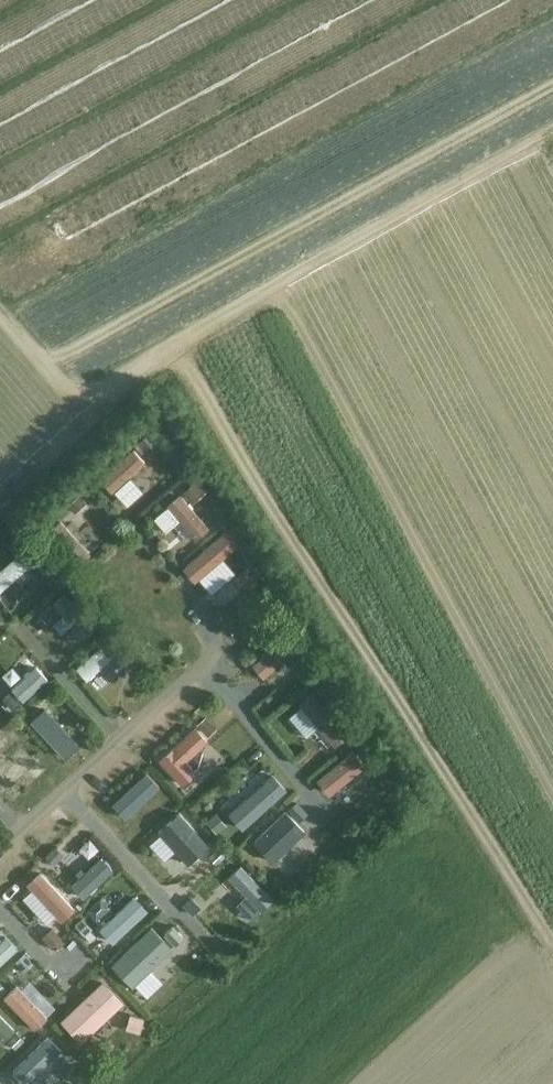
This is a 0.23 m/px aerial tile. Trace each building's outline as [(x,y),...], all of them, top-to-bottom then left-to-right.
[(149,434),(139,442),(148,452),(157,444),(149,434)] [(135,448),(101,479),(112,491),(145,459),(135,448)] [(197,482),(185,492),(191,500),(203,490),(197,482)] [(183,493),(170,504),(196,538),(209,527),(183,493)] [(79,496),(69,506),(76,513),(86,504),(79,496)] [(150,516),(159,527),(170,518),(161,507),(150,516)] [(171,519),(161,528),(178,547),(188,538),(171,519)] [(51,529),(79,561),(90,552),(61,520),(51,529)] [(180,570),(191,583),(227,552),(215,539),(180,570)] [(27,568),(17,558),(0,573),(0,593),(27,568)] [(246,571),(236,579),(245,590),(255,582),(246,571)] [(193,593),(183,601),(194,616),(204,608),(193,593)] [(66,615),(55,625),(64,635),(83,617),(65,597),(57,605),(66,615)] [(44,613),(38,620),(44,626),(50,620),(44,613)] [(279,640),(250,665),(264,680),(292,656),(279,640)] [(106,641),(73,671),(84,682),(117,653),(106,641)] [(9,693),(20,706),(48,682),(37,668),(9,693)] [(311,697),(294,710),(327,753),(344,739),(311,697)] [(38,706),(28,715),(61,749),(70,740),(38,706)] [(206,717),(197,725),(208,736),(217,729),(206,717)] [(154,762),(153,763),(178,789),(195,774),(187,765),(207,746),(190,728),(154,762)] [(0,737),(0,757),(14,744),(4,733),(0,737)] [(318,783),(329,797),(365,768),(353,754),(318,783)] [(35,762),(25,771),(34,781),(44,772),(35,762)] [(298,802),(289,810),(299,821),(308,813),(298,802)] [(283,813),(248,846),(268,867),(303,834),(283,813)] [(215,814),(207,821),(217,833),(225,826),(215,814)] [(155,833),(184,865),(202,849),(172,817),(155,833)] [(0,855),(0,856),(8,865),(20,855),(12,845),(0,855)] [(55,847),(46,856),(54,865),(63,856),(55,847)] [(218,849),(209,857),(216,865),(225,857),(218,849)] [(72,883),(84,896),(115,868),(103,855),(72,883)] [(243,863),(229,875),(261,911),(274,899),(243,863)] [(43,873),(30,885),(62,920),(75,908),(43,873)] [(82,918),(75,925),(85,935),(92,928),(82,918)] [(174,927),(165,935),(175,945),(184,937),(174,927)] [(52,928),(42,937),(51,947),(61,938),(52,928)] [(109,965),(129,988),(169,952),(149,930),(109,965)] [(0,945),(0,972),(22,953),(8,938),(0,945)] [(0,1000),(0,1001),(26,1028),(29,1032),(44,1018),(14,986),(0,1000)] [(91,996),(58,1027),(71,1041),(104,1010),(91,996)] [(1,1042),(17,1027),(0,1010),(0,1041),(1,1042)] [(132,1013),(128,1028),(141,1032),(145,1017),(132,1013)] [(16,1033),(7,1042),(14,1049),(22,1040),(16,1033)] [(13,1073),(23,1083),(32,1083),(65,1053),(51,1038),(13,1073)] [(77,1065),(68,1074),(77,1083),(86,1074),(77,1065)]
